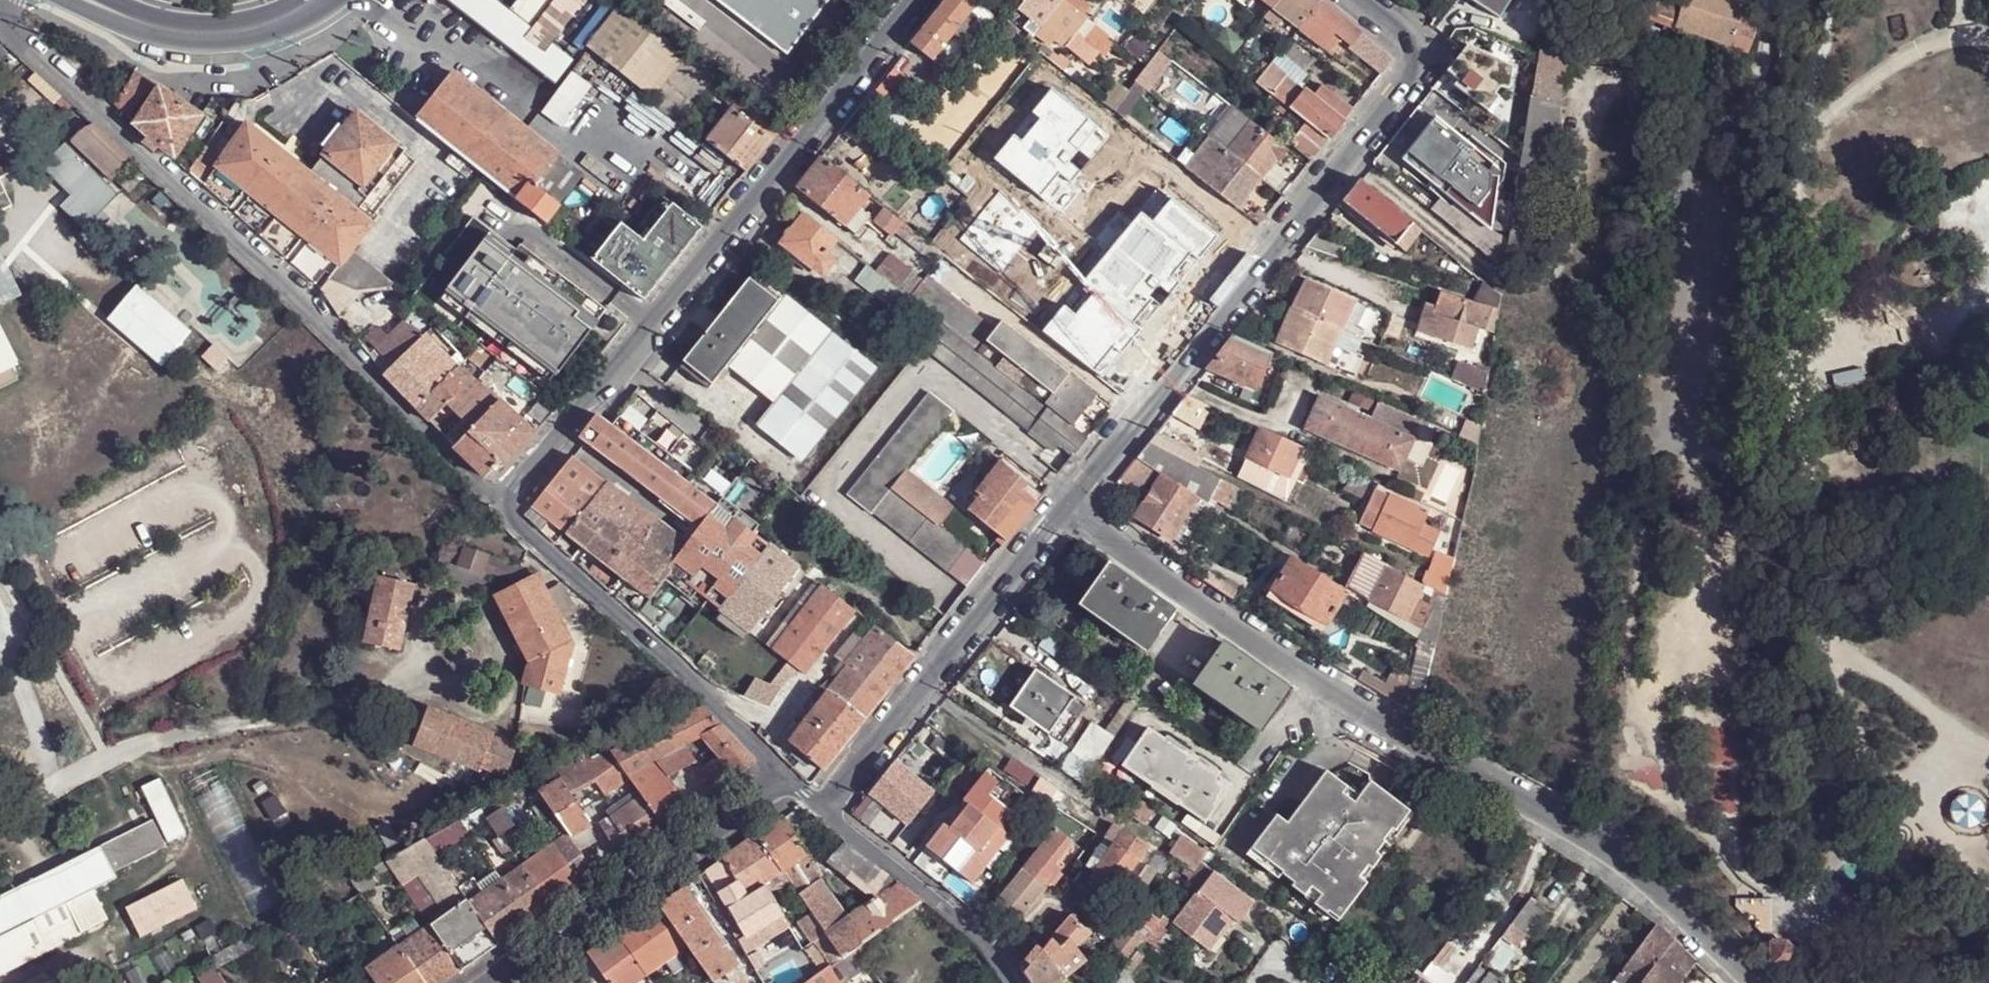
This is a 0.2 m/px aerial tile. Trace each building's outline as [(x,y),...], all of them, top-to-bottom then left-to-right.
[(488,46),(495,39),(515,14),(511,10),(498,0),(430,0),(488,46)] [(495,39),(509,50),(550,0),(519,0),(511,10),(515,14),(495,39)] [(576,0),(554,0),(531,29),(557,50),(588,10),(576,0)] [(822,9),(828,0),(715,0),(786,55),(822,9)] [(832,0),(828,0),(822,9),(824,11),(832,0)] [(931,59),(942,46),(977,1),(976,0),(946,0),(911,44),(931,59)] [(1063,0),(1025,0),(1024,1),(1048,19),(1063,0)] [(1073,38),(1082,27),(1088,19),(1083,15),(1065,0),(1063,0),(1048,19),(1073,38)] [(1083,15),(1090,6),(1083,0),(1065,0),(1083,15)] [(1321,0),(1280,0),(1274,8),(1301,28),(1323,1),(1321,0)] [(1677,1),(1675,0),(1646,0),(1641,14),(1673,26),(1677,1)] [(1749,50),(1758,27),(1745,21),(1753,2),(1748,0),(1683,0),(1676,24),(1734,45),(1749,50)] [(994,15),(977,1),(942,46),(959,59),(994,15)] [(1020,5),(1018,8),(1042,26),(1048,19),(1024,1),(1020,5)] [(1301,28),(1324,47),(1336,31),(1343,37),(1353,45),(1355,41),(1362,33),(1323,1),(1301,28)] [(590,45),(653,95),(673,70),(685,54),(622,4),(590,45)] [(1042,26),(1040,29),(1065,48),(1073,38),(1048,19),(1042,26)] [(1100,49),(1111,36),(1098,26),(1088,19),(1082,27),(1097,38),(1093,44),(1100,49)] [(1734,45),(1676,24),(1672,36),(1706,48),(1705,53),(1728,60),(1734,45)] [(1517,47),(1479,30),(1447,70),(1459,79),(1455,85),(1488,111),(1500,96),(1496,93),(1501,87),(1510,88),(1514,65),(1509,63),(1517,47)] [(1336,31),(1324,47),(1330,51),(1343,37),(1336,31)] [(1362,33),(1355,41),(1367,51),(1369,49),(1373,52),(1378,46),(1362,33)] [(1563,97),(1572,38),(1558,36),(1541,33),(1538,57),(1532,92),(1563,97)] [(1304,71),(1313,59),(1294,44),(1285,55),(1304,71)] [(1395,59),(1378,46),(1373,52),(1368,58),(1384,71),(1395,59)] [(717,77),(686,53),(685,54),(673,70),(678,74),(704,94),(717,77)] [(1149,65),(1141,74),(1151,82),(1164,65),(1154,58),(1149,65)] [(1258,83),(1272,93),(1275,89),(1287,74),(1274,63),(1265,75),(1258,83)] [(885,98),(900,78),(896,75),(898,71),(894,67),(875,90),(885,98)] [(678,74),(673,70),(665,80),(670,84),(678,74)] [(1064,71),(1058,78),(1077,91),(1082,85),(1064,71)] [(453,73),(425,107),(416,119),(481,171),(515,199),(530,181),(532,183),(556,153),(524,128),(453,73)] [(203,118),(159,87),(135,74),(114,104),(126,115),(149,135),(162,146),(175,157),(203,118)] [(546,112),(562,124),(592,85),(577,74),(546,112)] [(1305,90),(1287,74),(1275,89),(1272,93),(1280,99),(1290,107),(1305,90)] [(1118,104),(1129,90),(1113,78),(1103,91),(1118,104)] [(1325,106),(1305,90),(1290,107),(1308,121),(1330,139),(1344,121),(1325,106)] [(1560,118),(1563,97),(1532,92),(1529,114),(1560,118)] [(1344,121),(1355,109),(1335,93),(1325,106),(1344,121)] [(741,96),(732,108),(772,140),(781,127),(741,96)] [(1077,146),(1085,135),(1037,96),(1033,99),(1072,131),(1067,138),(1077,146)] [(1011,157),(1036,177),(1057,150),(1067,138),(1072,131),(1033,99),(1019,119),(1033,130),(1011,157)] [(1285,113),(1290,107),(1280,99),(1275,105),(1285,113)] [(732,108),(707,141),(746,172),(772,140),(732,108)] [(1214,140),(1228,151),(1252,122),(1234,108),(1210,137),(1214,140)] [(395,145),(356,113),(344,129),(327,151),(324,154),(362,186),(395,145)] [(1560,118),(1529,114),(1508,251),(1539,256),(1560,118)] [(1467,140),(1436,117),(1403,158),(1409,162),(1404,168),(1436,194),(1441,188),(1472,212),(1473,211),(1493,227),(1498,189),(1502,166),(1493,159),(1497,153),(1472,134),(1467,140)] [(1019,119),(997,146),(1007,154),(1011,157),(1033,130),(1019,119)] [(1313,160),(1330,139),(1308,121),(1292,142),(1313,160)] [(1228,151),(1261,178),(1275,160),(1278,162),(1287,150),(1252,122),(1228,151)] [(133,159),(95,123),(82,131),(72,140),(113,180),(133,159)] [(321,146),(327,151),(344,129),(338,124),(321,146)] [(247,125),(219,165),(217,167),(340,265),(349,253),(371,225),(364,220),(356,213),(308,174),(247,125)] [(156,152),(162,146),(149,135),(145,142),(156,152)] [(1067,138),(1057,150),(1067,158),(1077,146),(1067,138)] [(1214,140),(1190,170),(1204,181),(1228,151),(1214,140)] [(395,145),(362,186),(324,154),(308,174),(356,213),(359,210),(404,152),(395,145)] [(68,146),(46,169),(75,198),(65,208),(89,232),(83,237),(107,262),(124,245),(105,226),(111,220),(103,212),(119,196),(68,146)] [(1204,181),(1239,209),(1249,197),(1247,195),(1261,178),(1228,151),(1204,181)] [(189,173),(203,185),(217,167),(219,165),(204,152),(189,173)] [(532,183),(560,205),(574,186),(583,174),(556,153),(532,183)] [(1497,153),(1493,159),(1502,166),(1498,189),(1504,185),(1507,160),(1497,153)] [(1026,189),(1036,177),(1011,157),(1007,154),(998,166),(1026,189)] [(8,172),(0,155),(0,176),(8,172)] [(822,157),(797,189),(843,227),(849,220),(869,195),(822,157)] [(1229,227),(1143,159),(1124,182),(1211,251),(1229,227)] [(217,167),(203,185),(299,271),(305,276),(318,292),(340,265),(217,167)] [(1359,180),(1343,200),(1348,204),(1396,243),(1412,224),(1359,180)] [(546,222),(560,205),(532,183),(530,181),(515,199),(546,222)] [(10,202),(0,182),(0,207),(10,202)] [(649,233),(672,204),(663,197),(640,227),(649,233)] [(1339,205),(1343,209),(1348,204),(1343,200),(1339,205)] [(702,227),(672,203),(672,204),(649,233),(642,240),(673,265),(702,227)] [(1396,251),(1400,246),(1396,243),(1348,204),(1343,209),(1396,251)] [(886,208),(875,223),(890,234),(892,236),(904,222),(886,208)] [(1102,208),(1083,231),(1085,234),(1157,290),(1172,273),(1175,268),(1102,208)] [(367,217),(359,210),(356,213),(364,220),(367,217)] [(855,223),(851,233),(855,236),(870,217),(864,213),(855,223)] [(783,243),(815,269),(826,254),(836,241),(804,214),(783,243)] [(473,215),(411,296),(439,316),(543,391),(606,307),(531,252),(536,246),(524,237),(517,248),(473,215)] [(851,233),(855,223),(849,220),(843,227),(851,233)] [(911,228),(904,222),(892,236),(890,234),(887,241),(896,248),(904,236),(911,228)] [(620,223),(592,259),(644,300),(645,300),(673,265),(642,240),(620,223)] [(1412,224),(1396,243),(1400,246),(1406,251),(1421,230),(1412,224)] [(932,244),(911,228),(904,236),(936,261),(943,253),(932,244)] [(1319,230),(1306,246),(1343,257),(1348,240),(1319,230)] [(1070,254),(1152,320),(1155,316),(1153,314),(1166,298),(1157,290),(1085,234),(1070,254)] [(349,253),(340,265),(318,292),(338,318),(364,292),(390,289),(391,289),(392,288),(349,253)] [(834,261),(826,254),(815,269),(823,275),(834,261)] [(723,313),(724,314),(755,275),(753,273),(723,313)] [(1172,273),(1157,290),(1166,298),(1188,315),(1202,298),(1172,273)] [(783,297),(755,275),(724,314),(682,367),(709,389),(713,385),(717,380),(731,363),(783,297)] [(952,332),(979,352),(987,342),(996,330),(927,276),(909,298),(921,307),(923,309),(942,324),(952,332)] [(1119,366),(1135,345),(1051,276),(1034,298),(1119,366)] [(1306,279),(1291,307),(1330,324),(1333,319),(1345,296),(1306,279)] [(1486,282),(1476,299),(1499,306),(1501,295),(1486,282)] [(193,337),(139,288),(110,320),(134,342),(139,338),(146,345),(142,349),(164,369),(193,337)] [(1477,328),(1485,330),(1493,307),(1440,291),(1435,306),(1432,313),(1477,328)] [(864,358),(785,295),(783,297),(731,363),(735,365),(778,399),(797,376),(844,414),(880,370),(864,358)] [(1333,319),(1330,324),(1341,329),(1348,333),(1362,304),(1345,296),(1333,319)] [(1166,298),(1153,314),(1155,316),(1175,332),(1188,315),(1166,298)] [(1432,313),(1435,306),(1424,302),(1416,325),(1414,331),(1470,349),(1477,328),(1432,313)] [(1275,342),(1326,365),(1335,345),(1341,329),(1330,324),(1291,307),(1275,342)] [(1485,330),(1495,334),(1499,309),(1493,307),(1485,330)] [(863,313),(854,324),(868,336),(877,324),(863,313)] [(376,350),(387,339),(404,323),(389,315),(377,327),(365,338),(376,350)] [(365,338),(377,327),(365,316),(354,327),(365,338)] [(20,378),(12,363),(19,359),(0,321),(0,388),(20,378)] [(1054,395),(1071,375),(1004,322),(996,330),(987,342),(1021,369),(1054,395)] [(392,367),(424,335),(404,323),(387,339),(376,350),(392,367)] [(1014,380),(942,324),(927,342),(924,346),(1008,412),(1031,430),(1030,433),(1031,434),(1031,433),(1049,448),(1046,452),(1067,467),(1075,457),(1089,439),(1074,427),(1046,405),(1026,390),(1014,380)] [(450,360),(456,355),(431,328),(425,334),(450,360)] [(1341,329),(1335,345),(1352,353),(1360,338),(1348,333),(1341,329)] [(470,430),(499,400),(498,399),(485,389),(456,367),(450,360),(425,334),(424,335),(392,367),(384,375),(430,423),(447,406),(455,413),(463,422),(470,430)] [(1271,352),(1235,336),(1208,368),(1255,389),(1271,352)] [(146,345),(139,338),(134,342),(142,349),(146,345)] [(1352,353),(1335,345),(1326,365),(1343,374),(1352,353)] [(450,360),(456,367),(464,361),(457,353),(456,355),(450,360)] [(1488,375),(1456,360),(1447,377),(1468,386),(1485,394),(1488,375)] [(1046,405),(1074,427),(1098,396),(1071,375),(1054,395),(1046,405)] [(797,376),(778,399),(826,437),(844,414),(797,376)] [(485,389),(498,399),(505,392),(491,381),(485,389)] [(848,495),(873,514),(874,512),(893,489),(907,471),(945,424),(955,412),(931,393),(848,495)] [(1387,404),(1380,418),(1330,395),(1316,427),(1407,468),(1428,423),(1387,404)] [(1200,429),(1210,408),(1186,396),(1172,413),(1200,429)] [(808,459),(826,437),(778,399),(761,421),(808,459)] [(536,434),(499,400),(470,430),(468,432),(500,463),(503,467),(536,434)] [(447,406),(430,423),(434,427),(455,413),(447,406)] [(958,434),(967,422),(955,412),(945,424),(958,434)] [(610,424),(596,414),(579,436),(699,528),(717,506),(724,511),(732,501),(618,415),(610,424)] [(1480,427),(1465,421),(1458,436),(1462,438),(1478,445),(1480,427)] [(468,432),(470,430),(463,422),(446,439),(454,447),(468,432)] [(1165,422),(1156,434),(1179,447),(1198,456),(1199,455),(1204,443),(1165,422)] [(1302,448),(1261,429),(1248,457),(1289,475),(1302,448)] [(500,463),(468,432),(454,447),(485,478),(497,466),(500,463)] [(1150,442),(1176,456),(1179,447),(1156,434),(1150,442)] [(1239,455),(1207,439),(1204,443),(1199,455),(1231,472),(1239,455)] [(1150,442),(1137,457),(1165,475),(1208,503),(1210,501),(1221,479),(1176,456),(1150,442)] [(1289,475),(1287,502),(1310,452),(1302,448),(1289,475)] [(762,463),(750,454),(730,479),(741,488),(743,487),(762,463)] [(687,544),(573,457),(533,507),(652,598),(672,571),(673,570),(670,568),(687,544)] [(1137,457),(1131,464),(1146,474),(1159,482),(1165,475),(1137,457)] [(1287,502),(1289,475),(1248,457),(1239,477),(1287,502)] [(789,486),(762,463),(743,487),(741,488),(769,511),(789,486)] [(1133,489),(1146,474),(1131,464),(1120,478),(1133,489)] [(972,504),(968,510),(990,529),(1006,542),(1008,540),(1018,527),(1043,496),(1028,484),(1005,465),(997,474),(972,504)] [(965,497),(972,504),(997,474),(989,467),(965,497)] [(893,489),(940,525),(944,520),(954,508),(907,471),(893,489)] [(1170,540),(1195,504),(1210,514),(1212,515),(1217,509),(1208,503),(1165,475),(1159,482),(1136,516),(1170,540)] [(1049,489),(1039,480),(1032,478),(1028,484),(1043,496),(1049,489)] [(1238,487),(1221,479),(1210,501),(1226,509),(1238,487)] [(970,588),(988,565),(971,551),(950,534),(940,525),(893,489),(874,512),(970,588)] [(1374,529),(1390,496),(1376,489),(1360,523),(1374,529)] [(1430,507),(1392,491),(1390,496),(1428,513),(1430,507)] [(1374,529),(1412,547),(1422,526),(1425,517),(1428,513),(1390,496),(1374,529)] [(1195,504),(1170,540),(1183,548),(1201,520),(1204,522),(1210,514),(1195,504)] [(756,535),(724,511),(717,506),(699,528),(687,544),(670,568),(673,570),(672,571),(691,585),(710,600),(725,612),(751,632),(758,624),(783,593),(801,570),(774,549),(756,535)] [(1425,517),(1444,526),(1448,516),(1430,507),(1428,513),(1425,517)] [(1462,522),(1448,516),(1444,526),(1442,536),(1458,542),(1462,522)] [(955,528),(944,520),(940,525),(950,534),(955,528)] [(1440,535),(1422,526),(1412,547),(1431,556),(1440,535)] [(1442,536),(1438,551),(1454,559),(1458,542),(1442,536)] [(521,582),(498,595),(532,661),(526,682),(561,692),(575,644),(539,573),(446,539),(441,555),(461,561),(460,563),(483,572),(484,568),(521,582)] [(408,556),(412,559),(417,556),(417,553),(413,549),(408,551),(408,556)] [(1370,600),(1388,565),(1383,561),(1364,551),(1347,585),(1370,600)] [(1426,581),(1447,589),(1454,559),(1438,551),(1426,581)] [(436,573),(498,595),(521,582),(484,568),(483,572),(460,563),(461,561),(441,555),(436,573)] [(1347,593),(1292,558),(1284,569),(1273,588),(1272,589),(1327,624),(1347,593)] [(1408,574),(1410,571),(1390,561),(1388,565),(1408,574)] [(1176,608),(1111,563),(1095,583),(1089,592),(1082,603),(1146,649),(1176,608)] [(1425,585),(1388,565),(1370,600),(1407,620),(1418,598),(1425,585)] [(589,575),(606,590),(613,580),(596,567),(589,575)] [(1269,585),(1273,588),(1284,569),(1280,567),(1269,585)] [(801,570),(783,593),(790,598),(807,575),(801,570)] [(670,612),(691,585),(672,571),(652,598),(670,612)] [(1210,573),(1205,580),(1218,590),(1223,582),(1210,573)] [(415,583),(381,575),(367,639),(401,646),(415,583)] [(1078,583),(1089,592),(1095,583),(1084,575),(1078,583)] [(802,614),(823,586),(814,579),(793,607),(802,614)] [(774,650),(789,662),(839,598),(823,586),(802,614),(796,622),(776,648),(774,650)] [(1434,645),(1438,628),(1445,596),(1446,594),(1435,589),(1433,588),(1427,603),(1430,604),(1433,606),(1425,622),(1428,623),(1419,639),(1422,642),(1433,649),(1434,645)] [(805,675),(855,610),(853,609),(839,598),(789,662),(799,670),(805,675)] [(1407,620),(1422,628),(1424,624),(1425,622),(1433,606),(1430,604),(1427,603),(1418,598),(1407,620)] [(628,610),(636,617),(645,606),(636,599),(628,610)] [(917,613),(936,630),(947,615),(927,600),(917,613)] [(855,610),(861,615),(865,611),(857,604),(853,609),(855,610)] [(717,621),(744,640),(751,632),(725,612),(717,621)] [(1023,630),(1031,621),(1020,613),(1013,622),(1023,630)] [(776,648),(796,622),(786,615),(767,640),(776,648)] [(755,636),(761,628),(758,624),(751,632),(755,636)] [(822,770),(915,655),(875,625),(862,642),(845,664),(848,666),(789,742),(822,770)] [(845,664),(862,642),(852,635),(835,656),(845,664)] [(1259,729),(1288,688),(1224,642),(1195,683),(1259,729)] [(1403,706),(1418,715),(1433,651),(1415,646),(1404,695),(1403,706)] [(1335,654),(1329,661),(1338,668),(1345,672),(1350,663),(1335,654)] [(769,690),(757,705),(768,709),(799,670),(789,662),(769,690)] [(1037,669),(1012,706),(1029,719),(1037,724),(1050,733),(1062,716),(1076,697),(1037,669)] [(757,705),(769,690),(755,680),(743,699),(757,705)] [(1117,737),(1136,708),(1132,705),(1111,733),(1117,737)] [(706,706),(615,753),(629,773),(639,788),(666,826),(693,808),(671,777),(696,763),(694,760),(685,745),(701,736),(714,749),(724,760),(701,776),(713,793),(758,761),(706,706)] [(431,710),(419,743),(479,766),(492,734),(431,710)] [(1062,716),(1050,733),(1062,742),(1074,726),(1062,716)] [(1034,728),(1037,724),(1029,719),(1026,724),(1034,728)] [(1096,768),(1117,737),(1111,733),(1094,722),(1073,752),(1079,756),(1096,768)] [(757,733),(764,740),(769,733),(760,724),(758,731),(757,733)] [(1124,765),(1153,786),(1155,784),(1181,802),(1179,804),(1206,823),(1231,785),(1216,775),(1198,762),(1186,753),(1165,739),(1150,728),(1124,765)] [(519,745),(492,734),(479,766),(506,777),(519,745)] [(1189,749),(1168,735),(1165,739),(1186,753),(1189,749)] [(701,736),(685,745),(694,760),(714,749),(701,736)] [(941,736),(932,747),(954,764),(962,754),(941,736)] [(1200,757),(1189,749),(1186,753),(1198,762),(1200,757)] [(615,753),(539,792),(564,829),(579,851),(596,839),(591,826),(593,824),(573,794),(598,779),(606,790),(629,773),(615,753)] [(1096,768),(1079,756),(1071,767),(1072,768),(1070,771),(1070,775),(1084,785),(1096,768)] [(1218,769),(1200,757),(1198,762),(1216,775),(1218,769)] [(910,825),(935,794),(933,792),(929,789),(895,760),(870,792),(910,825)] [(1414,814),(1371,780),(1360,795),(1326,771),(1287,822),(1276,814),(1246,854),(1279,878),(1282,873),(1294,882),(1292,885),(1340,920),(1367,881),(1364,879),(1414,814)] [(1027,814),(982,778),(964,801),(975,809),(958,831),(953,826),(951,828),(945,824),(927,847),(973,883),(1027,814)] [(1152,788),(1177,806),(1179,804),(1181,802),(1155,784),(1153,786),(1152,788)] [(606,810),(612,818),(602,826),(621,858),(666,826),(639,788),(606,810)] [(1980,799),(1968,793),(1955,798),(1950,812),(1957,825),(1968,828),(1980,822),(1985,811),(1980,799)] [(1156,812),(1132,795),(1122,810),(1146,827),(1156,812)] [(975,809),(964,801),(945,824),(951,828),(953,826),(958,831),(975,809)] [(189,804),(172,812),(193,857),(211,849),(189,804)] [(473,814),(480,825),(491,819),(482,808),(473,814)] [(506,811),(491,819),(501,835),(516,826),(506,811)] [(758,834),(783,870),(804,856),(808,853),(783,817),(758,834)] [(110,919),(95,889),(120,876),(117,872),(160,850),(167,845),(153,819),(0,897),(0,976),(110,919)] [(277,904),(241,822),(218,832),(254,914),(277,904)] [(443,831),(451,842),(459,837),(451,826),(443,831)] [(501,835),(507,845),(521,835),(516,826),(501,835)] [(1074,841),(1057,827),(1022,869),(1046,888),(1062,868),(1056,862),(1074,841)] [(522,866),(551,908),(596,876),(592,870),(579,851),(564,829),(558,833),(562,839),(522,866)] [(1125,830),(1115,843),(1138,859),(1148,847),(1125,830)] [(724,859),(747,894),(766,882),(783,870),(758,834),(724,859)] [(507,845),(501,835),(494,841),(506,859),(514,854),(507,845)] [(1088,865),(1096,871),(1115,843),(1107,837),(1088,865)] [(1194,870),(1206,855),(1182,837),(1169,853),(1194,870)] [(386,862),(395,873),(434,851),(427,840),(386,862)] [(1138,859),(1115,843),(1096,871),(1094,873),(1116,888),(1138,859)] [(117,872),(120,876),(121,880),(164,859),(160,850),(117,872)] [(551,908),(522,866),(503,880),(496,871),(484,879),(491,889),(471,904),(434,851),(395,873),(396,875),(411,864),(446,914),(430,926),(461,970),(551,908)] [(819,877),(804,856),(783,870),(795,887),(798,892),(819,877)] [(596,876),(611,865),(607,859),(592,870),(596,876)] [(745,936),(783,912),(772,893),(767,886),(750,897),(747,894),(724,859),(706,871),(745,936)] [(378,882),(395,873),(386,862),(371,871),(378,882)] [(1157,873),(1148,867),(1137,881),(1147,888),(1157,873)] [(1046,888),(1022,869),(994,904),(1018,924),(1046,888)] [(766,882),(767,886),(772,893),(795,887),(783,870),(766,882)] [(1174,926),(1198,943),(1210,928),(1217,934),(1228,920),(1223,917),(1226,913),(1230,916),(1234,919),(1239,923),(1254,902),(1211,872),(1174,926)] [(702,880),(699,875),(694,879),(697,884),(702,880)] [(819,877),(798,892),(812,912),(827,932),(848,918),(819,877)] [(184,879),(129,906),(143,934),(198,907),(184,879)] [(923,899),(900,881),(881,894),(848,918),(827,932),(830,936),(844,956),(858,945),(911,907),(923,899)] [(767,886),(766,882),(747,894),(750,897),(767,886)] [(683,886),(661,903),(689,944),(698,957),(715,982),(748,982),(735,964),(738,963),(727,947),(696,904),(686,890),(683,886)] [(1159,921),(1171,904),(1157,895),(1145,912),(1159,921)] [(1546,913),(1529,900),(1511,925),(1522,933),(1528,937),(1546,913)] [(696,904),(727,947),(730,945),(700,902),(696,904)] [(618,933),(646,974),(666,960),(689,944),(661,903),(618,933)] [(911,907),(858,945),(872,962),(873,964),(925,927),(911,907)] [(783,912),(745,936),(738,939),(746,953),(791,926),(783,912)] [(830,936),(827,932),(812,912),(801,920),(814,940),(818,944),(820,943),(830,936)] [(1095,912),(1083,926),(1090,930),(1092,933),(1106,922),(1095,912)] [(1210,928),(1198,943),(1211,952),(1234,919),(1226,913),(1223,917),(1228,920),(1217,934),(1210,928)] [(1092,933),(1090,930),(1083,926),(1071,915),(1049,938),(1056,948),(1069,939),(1076,947),(1092,933)] [(1133,921),(1122,938),(1136,953),(1137,950),(1145,941),(1150,934),(1133,921)] [(302,924),(293,929),(298,937),(308,932),(302,924)] [(1522,933),(1511,925),(1491,950),(1504,958),(1522,933)] [(461,970),(430,926),(399,947),(424,982),(443,982),(461,970)] [(1656,926),(1613,981),(1616,982),(1682,982),(1688,974),(1696,964),(1656,926)] [(646,974),(618,933),(589,953),(609,982),(634,982),(646,974)] [(830,936),(820,943),(834,962),(842,957),(844,956),(830,936)] [(1064,978),(1086,960),(1076,947),(1069,939),(1056,948),(1049,938),(1042,949),(1064,978)] [(1112,950),(1129,962),(1136,953),(1122,938),(1112,950)] [(1774,940),(1773,965),(1796,966),(1797,951),(1786,942),(1774,940)] [(1456,947),(1448,941),(1433,962),(1440,968),(1456,947)] [(271,942),(264,945),(270,956),(278,951),(271,942)] [(1024,960),(1030,964),(1042,949),(1036,943),(1024,960)] [(689,944),(666,960),(675,973),(698,957),(689,944)] [(868,962),(854,973),(855,974),(872,962),(858,945),(842,957),(843,959),(858,948),(868,962)] [(369,967),(380,982),(424,982),(399,947),(369,967)] [(854,973),(868,962),(858,948),(843,959),(830,968),(829,967),(806,982),(840,982),(854,973)] [(759,949),(748,955),(756,969),(767,962),(759,949)] [(1042,949),(1030,964),(1025,971),(1024,972),(1031,982),(1058,982),(1064,978),(1042,949)] [(1479,967),(1469,980),(1472,982),(1489,982),(1493,978),(1479,967)] [(336,973),(327,979),(329,982),(340,982),(342,981),(336,973)]
